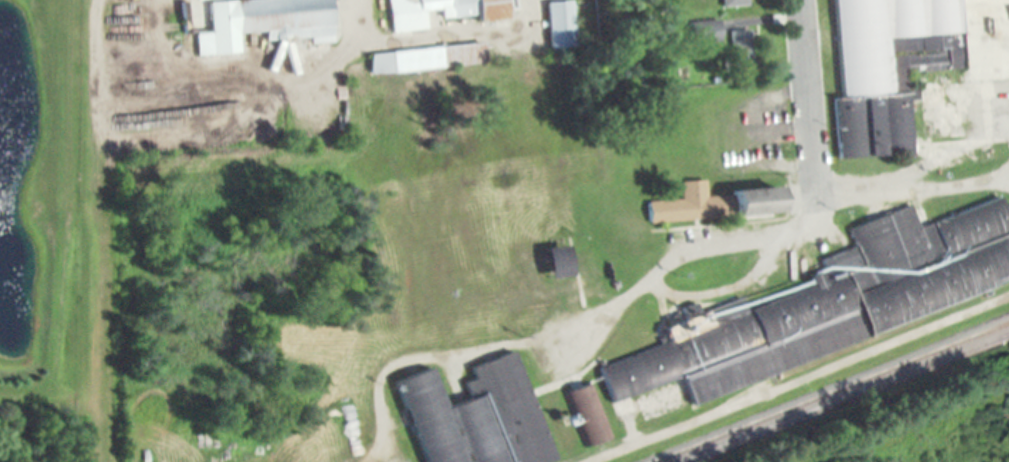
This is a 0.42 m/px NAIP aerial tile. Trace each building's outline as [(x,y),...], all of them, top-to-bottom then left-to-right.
[(209,32),(195,33),(197,56),(239,53),(238,33),(265,31),(265,40),(311,37),(311,39),(318,39),(318,42),(332,41),(330,0),(208,0),(209,32)] [(428,30),(426,11),(440,10),(441,19),(477,16),(478,23),(507,20),(505,0),(388,0),(391,33),(428,30)] [(841,97),(834,98),(838,158),(913,154),(910,105),(921,104),(923,140),(966,137),(963,82),(1008,79),(1008,0),(836,0),(841,97)] [(573,47),(571,1),(546,2),(548,48),(573,47)] [(724,42),(724,21),(689,21),(689,42),(724,42)] [(732,69),(752,69),(752,30),(732,30),(732,69)] [(479,64),(477,43),(368,53),(370,74),(479,64)] [(648,201),(649,221),(778,214),(777,186),(730,189),(731,196),(706,197),(705,180),(681,181),(681,199),(648,201)] [(1002,198),(917,226),(911,207),(848,227),(855,248),(819,259),(823,271),(661,324),(667,343),(598,366),(610,401),(683,377),(688,394),(1008,291),(1008,221),(1002,198)] [(567,276),(566,247),(546,248),(547,277),(567,276)] [(515,351),(470,366),(474,379),(464,382),(469,399),(444,407),(431,368),(397,379),(425,461),(552,461),(515,351)] [(583,446),(610,438),(593,382),(566,390),(583,446)]
